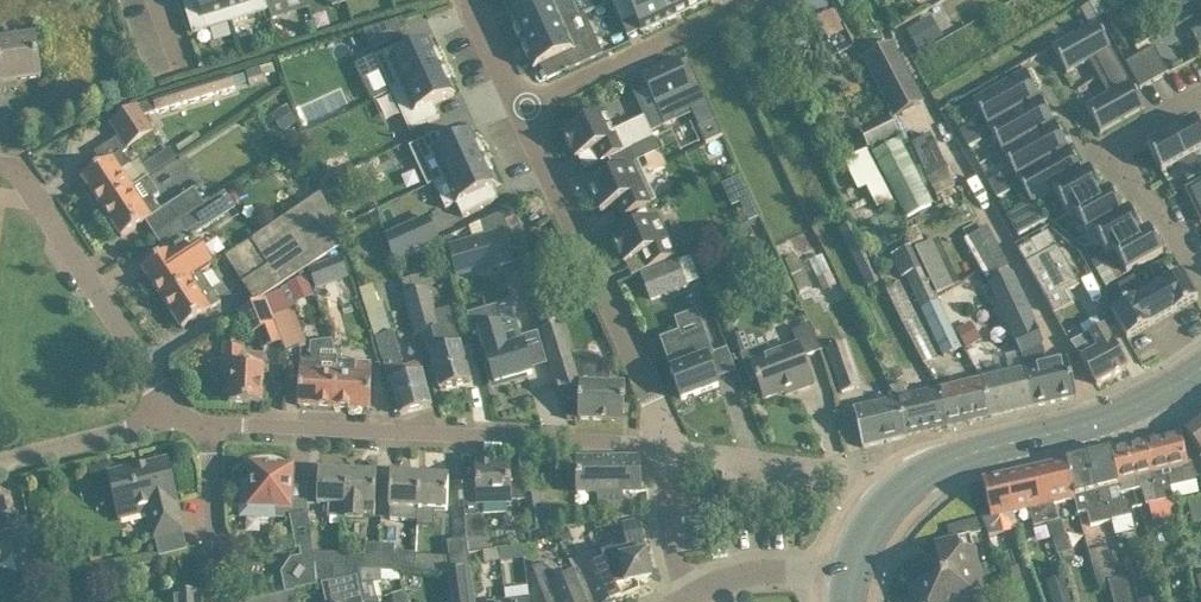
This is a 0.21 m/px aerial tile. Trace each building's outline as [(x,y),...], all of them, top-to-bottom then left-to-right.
[(231,23),(224,0),(196,0),(183,4),(193,35),(231,23)] [(231,23),(269,11),(268,6),(266,0),(224,0),(231,23)] [(522,42),(579,16),(571,0),(530,0),(533,6),(510,16),(516,29),(514,30),(519,39),(520,39),(522,42)] [(654,0),(611,0),(612,1),(622,22),(622,23),(635,18),(642,32),(664,22),(654,0)] [(664,22),(687,12),(681,0),(654,0),(664,22)] [(687,12),(709,1),(709,0),(681,0),(687,12)] [(753,16),(765,42),(790,30),(789,26),(827,8),(823,0),(788,0),(753,16)] [(1107,15),(1098,0),(1081,10),(1089,25),(1107,15)] [(1111,14),(1133,0),(1103,0),(1111,14)] [(1169,12),(1193,0),(1163,0),(1169,12)] [(833,14),(817,22),(833,55),(852,46),(844,30),(841,31),(833,14)] [(579,16),(522,42),(524,46),(522,47),(527,58),(529,57),(534,69),(562,56),(569,71),(604,55),(592,31),(577,38),(569,21),(579,17),(579,16)] [(907,31),(918,51),(943,37),(931,17),(907,31)] [(1105,75),(1121,66),(1097,23),(1053,48),(1068,75),(1096,59),(1103,72),(1105,75)] [(1192,32),(1200,51),(1200,28),(1192,32)] [(37,53),(35,38),(7,42),(6,37),(0,38),(0,89),(21,87),(20,80),(41,77),(37,53)] [(375,57),(391,92),(442,68),(441,64),(442,64),(437,53),(436,54),(430,42),(414,49),(410,41),(375,57)] [(891,43),(866,56),(895,116),(921,103),(891,43)] [(1140,89),(1169,73),(1154,47),(1126,63),(1140,89)] [(645,74),(641,75),(643,80),(651,98),(664,126),(676,121),(674,117),(691,110),(699,128),(716,121),(688,59),(679,63),(677,59),(645,74)] [(248,82),(276,74),(273,64),(245,72),(248,82)] [(1105,75),(1107,78),(1114,91),(1086,107),(1101,133),(1145,109),(1135,92),(1121,66),(1105,75)] [(442,68),(391,92),(410,132),(440,118),(433,104),(455,95),(449,83),(451,82),(446,71),(444,72),(442,68)] [(988,127),(1040,98),(1025,71),(973,100),(988,127)] [(231,77),(152,101),(139,105),(112,122),(129,148),(155,131),(145,115),(156,112),(156,114),(235,90),(231,77)] [(1002,152),(1054,123),(1040,98),(988,127),(1002,152)] [(283,133),(298,123),(286,105),(271,115),(283,133)] [(585,120),(566,129),(567,131),(564,132),(566,138),(565,138),(571,152),(572,152),(576,159),(598,149),(604,162),(654,139),(644,118),(613,132),(604,114),(586,122),(585,120)] [(860,130),(869,150),(899,135),(890,115),(860,130)] [(1186,159),(1194,155),(1200,151),(1200,130),(1195,119),(1171,133),(1186,159)] [(1017,178),(1069,149),(1054,123),(1002,152),(1017,178)] [(960,132),(965,140),(977,133),(973,125),(960,132)] [(409,147),(427,186),(485,160),(483,156),(485,155),(480,144),(478,145),(473,133),(445,146),(439,133),(409,147)] [(977,133),(965,140),(969,148),(981,141),(977,133)] [(1178,164),(1186,159),(1171,133),(1147,146),(1162,173),(1178,164)] [(947,169),(931,135),(912,144),(928,178),(947,169)] [(900,141),(873,156),(908,220),(935,205),(900,141)] [(170,148),(156,157),(163,167),(177,158),(170,148)] [(1083,174),(1082,173),(1069,149),(1017,178),(1031,202),(1032,204),(1034,203),(1054,191),(1053,190),(1083,174)] [(868,151),(845,163),(860,192),(870,187),(882,181),(868,151)] [(83,177),(102,207),(130,188),(120,171),(129,165),(120,152),(83,177)] [(366,162),(371,173),(385,167),(380,155),(366,162)] [(1194,155),(1186,159),(1196,177),(1200,174),(1200,167),(1194,155)] [(1186,159),(1178,164),(1188,182),(1196,177),(1186,159)] [(485,160),(427,186),(428,187),(434,184),(446,209),(457,204),(463,217),(498,200),(493,188),(497,186),(491,174),(493,173),(488,163),(487,163),(485,160)] [(638,162),(588,185),(600,212),(618,204),(624,217),(656,201),(638,162)] [(1103,194),(1102,193),(1089,169),(1082,173),(1083,174),(1053,190),(1054,191),(1067,215),(1074,211),(1073,210),(1103,194)] [(335,176),(322,183),(327,194),(341,188),(335,176)] [(993,191),(1006,184),(1001,176),(989,183),(993,191)] [(148,177),(130,188),(102,207),(122,237),(162,210),(154,198),(159,195),(148,177)] [(1184,190),(1200,224),(1200,181),(1184,190)] [(1006,184),(993,191),(998,199),(1010,192),(1006,184)] [(310,186),(296,186),(297,196),(310,195),(310,186)] [(169,205),(180,221),(206,205),(195,189),(169,205)] [(1087,235),(1094,231),(1093,230),(1123,214),(1122,213),(1109,189),(1102,193),(1103,194),(1073,210),(1074,211),(1087,235)] [(227,257),(255,303),(263,298),(342,246),(323,192),(242,247),(234,235),(219,245),(227,256),(227,257)] [(740,201),(749,221),(758,217),(749,197),(740,201)] [(206,205),(180,221),(190,238),(227,215),(216,198),(206,205)] [(1032,204),(1031,202),(1017,210),(1022,218),(1030,214),(1038,209),(1034,203),(1032,204)] [(1038,209),(1030,214),(1036,226),(1044,222),(1038,209)] [(1093,230),(1094,231),(1107,255),(1114,251),(1113,250),(1142,234),(1142,233),(1129,209),(1122,213),(1123,214),(1093,230)] [(1022,218),(1017,210),(1007,216),(1013,226),(1023,220),(1022,218)] [(613,243),(620,257),(621,257),(625,264),(642,256),(648,269),(675,256),(657,217),(650,220),(646,211),(629,219),(633,228),(628,230),(628,228),(614,235),(615,236),(612,237),(615,243),(613,243)] [(1036,226),(1030,214),(1022,218),(1023,220),(1028,231),(1036,226)] [(871,228),(882,249),(906,236),(896,216),(871,228)] [(427,217),(386,236),(394,262),(438,242),(427,217)] [(1028,231),(1023,220),(1013,226),(1019,236),(1028,231)] [(880,282),(852,224),(839,230),(868,288),(880,282)] [(965,239),(987,279),(1010,267),(988,226),(965,239)] [(1113,250),(1114,251),(1127,274),(1163,254),(1149,229),(1142,233),(1142,234),(1113,250)] [(507,231),(459,244),(467,274),(515,261),(507,231)] [(760,256),(764,243),(749,237),(744,250),(760,256)] [(143,269),(162,298),(202,273),(182,243),(181,244),(143,269)] [(1055,313),(1068,340),(1084,332),(1070,305),(1064,294),(1079,285),(1057,245),(1026,262),(1055,313)] [(906,276),(921,308),(944,357),(962,348),(914,246),(891,257),(901,278),(906,276)] [(786,260),(811,320),(824,315),(812,289),(814,289),(802,262),(794,256),(786,260)] [(810,261),(824,291),(837,285),(823,256),(810,261)] [(1102,257),(1092,263),(1097,271),(1109,264),(1104,256),(1102,257)] [(341,257),(309,270),(317,291),(350,278),(341,257)] [(642,276),(651,299),(686,286),(677,262),(642,276)] [(1159,286),(1167,281),(1157,264),(1149,268),(1159,286)] [(1159,286),(1174,313),(1198,299),(1183,272),(1167,281),(1159,286)] [(202,273),(162,298),(182,328),(221,303),(222,302),(202,273)] [(1018,342),(1023,361),(1046,356),(1041,336),(1019,287),(1014,289),(1008,276),(989,285),(1015,344),(1018,342)] [(306,277),(288,285),(295,302),(313,295),(306,277)] [(1134,277),(1126,281),(1136,299),(1144,295),(1134,277)] [(1133,301),(1136,299),(1126,281),(1118,286),(1128,304),(1133,301)] [(886,289),(924,364),(940,360),(900,282),(886,289)] [(391,380),(401,415),(431,406),(419,363),(405,367),(383,301),(379,303),(373,285),(362,289),(390,380),(391,380)] [(1136,299),(1151,326),(1174,313),(1159,286),(1144,295),(1136,299)] [(428,288),(404,294),(416,336),(423,334),(429,355),(431,354),(434,367),(441,391),(471,382),(465,359),(461,344),(459,345),(453,323),(438,327),(428,288)] [(263,298),(255,303),(248,308),(264,348),(281,341),(263,298)] [(1112,312),(1127,339),(1151,326),(1136,299),(1133,301),(1128,304),(1112,312)] [(467,314),(473,334),(480,332),(495,384),(513,379),(515,383),(529,379),(528,375),(532,373),(519,328),(502,333),(494,306),(467,314)] [(274,317),(286,351),(307,344),(294,310),(274,317)] [(577,399),(579,420),(623,422),(625,386),(613,386),(613,382),(613,377),(612,375),(610,370),(608,366),(605,363),(603,361),(600,358),(596,356),(594,355),(589,354),(587,353),(582,353),(578,353),(575,354),(571,355),(561,323),(540,329),(561,398),(577,399)] [(980,344),(970,326),(957,333),(966,351),(980,344)] [(1100,328),(1068,346),(1080,357),(1083,364),(1095,385),(1126,368),(1114,347),(1111,342),(1109,343),(1100,328)] [(679,331),(660,338),(664,349),(672,370),(671,370),(673,377),(681,399),(719,386),(710,363),(708,357),(714,355),(705,330),(682,339),(679,331)] [(311,338),(310,356),(334,357),(334,339),(311,338)] [(847,341),(829,348),(844,392),(863,387),(847,341)] [(242,354),(243,345),(224,344),(222,373),(232,373),(230,403),(262,404),(264,355),(242,354)] [(769,344),(741,355),(751,380),(756,378),(764,399),(791,388),(793,392),(813,384),(805,362),(798,345),(773,355),(769,344)] [(298,406),(334,407),(336,358),(317,357),(316,361),(300,360),(298,406)] [(336,358),(334,407),(370,409),(372,363),(357,362),(357,359),(336,358)] [(1067,360),(1024,370),(1033,407),(1076,397),(1067,360)] [(1024,370),(982,380),(990,417),(1033,407),(1024,370)] [(982,380),(939,391),(948,427),(990,417),(982,380)] [(904,385),(894,388),(906,437),(948,427),(939,391),(907,398),(904,385)] [(906,437),(894,388),(890,389),(896,400),(854,410),(862,447),(906,437)] [(1182,431),(1200,454),(1200,416),(1182,431)] [(1179,433),(1143,442),(1151,474),(1150,474),(1153,486),(1151,486),(1155,503),(1172,499),(1169,488),(1196,482),(1191,463),(1187,464),(1179,433)] [(1143,442),(1108,450),(1119,494),(1122,493),(1143,488),(1147,505),(1155,503),(1151,486),(1153,486),(1150,474),(1151,474),(1143,442)] [(1108,450),(1066,461),(1076,501),(1078,513),(1088,511),(1091,525),(1131,516),(1127,500),(1123,501),(1122,493),(1119,494),(1108,450)] [(576,460),(576,484),(577,494),(598,493),(599,508),(623,508),(623,493),(642,493),(641,459),(576,460)] [(109,475),(114,498),(118,515),(146,508),(154,538),(183,531),(176,501),(177,500),(168,461),(109,475)] [(1034,468),(1047,523),(1051,542),(1062,565),(1066,564),(1063,553),(1067,552),(1063,539),(1055,505),(1076,501),(1066,461),(1034,468)] [(463,481),(464,505),(465,517),(479,517),(479,505),(511,503),(511,502),(524,500),(520,470),(510,470),(509,465),(476,467),(477,481),(463,481)] [(251,467),(251,482),(242,482),(241,501),(251,502),(256,508),(256,518),(275,519),(276,510),(291,511),(293,476),(289,476),(285,473),(285,469),(251,467)] [(1034,526),(1047,523),(1034,468),(1009,474),(1018,513),(1030,510),(1034,526)] [(328,517),(345,518),(345,506),(346,506),(348,472),(319,470),(317,505),(329,505),(328,517)] [(345,506),(345,518),(345,520),(365,521),(365,516),(375,516),(375,507),(377,473),(348,472),(346,506),(345,506)] [(390,519),(418,521),(418,509),(420,475),(391,474),(389,508),(391,508),(390,519)] [(1001,517),(1018,513),(1009,474),(982,480),(990,517),(983,519),(989,536),(1005,532),(1001,517)] [(418,509),(418,521),(418,526),(435,527),(436,510),(447,511),(449,476),(420,475),(418,509)] [(0,505),(0,536),(10,534),(20,579),(41,574),(29,521),(12,525),(7,503),(0,505)] [(547,527),(542,503),(525,507),(530,531),(547,527)] [(318,585),(318,583),(315,564),(312,540),(311,540),(308,513),(292,515),(299,569),(303,569),(305,588),(318,585)] [(601,555),(603,561),(646,553),(640,520),(622,524),(627,550),(601,555)] [(980,533),(977,520),(947,528),(950,540),(934,545),(936,552),(930,554),(937,581),(909,589),(912,601),(986,601),(969,536),(980,533)] [(557,533),(562,544),(572,539),(567,529),(557,533)] [(491,535),(467,538),(470,551),(493,548),(491,535)] [(452,572),(452,574),(473,576),(472,567),(470,556),(470,551),(467,538),(447,541),(449,556),(452,572)] [(358,567),(358,570),(377,570),(378,544),(366,543),(365,568),(358,567)] [(378,544),(377,570),(399,571),(417,572),(417,555),(417,552),(396,551),(396,545),(378,544)] [(536,544),(523,550),(527,559),(540,553),(536,544)] [(1110,582),(1116,601),(1132,601),(1125,577),(1117,579),(1108,547),(1089,552),(1098,585),(1110,582)] [(511,548),(499,549),(501,559),(502,563),(513,561),(511,548)] [(646,553),(603,561),(620,600),(628,596),(626,586),(647,582),(651,576),(646,553)] [(53,554),(42,557),(46,572),(56,569),(53,554)] [(1166,559),(1169,571),(1189,566),(1186,554),(1166,559)] [(417,572),(427,572),(428,555),(417,555),(417,572)] [(576,573),(589,601),(614,601),(620,600),(603,561),(576,573)] [(576,573),(552,583),(544,564),(533,569),(546,601),(589,601),(576,573)] [(333,569),(332,580),(357,576),(358,570),(333,569)] [(357,576),(363,601),(379,601),(378,598),(383,598),(379,582),(383,582),(382,580),(401,581),(399,571),(377,570),(358,570),(357,576)] [(451,574),(454,601),(476,601),(475,595),(473,576),(451,574)] [(327,581),(331,601),(363,601),(357,576),(332,580),(327,581)] [(1054,600),(1055,601),(1071,601),(1063,577),(1048,582),(1054,600)] [(295,591),(241,601),(297,601),(295,591)] [(203,594),(205,594),(205,593),(202,593),(171,594),(171,596),(172,596),(173,601),(203,601),(203,594)]
